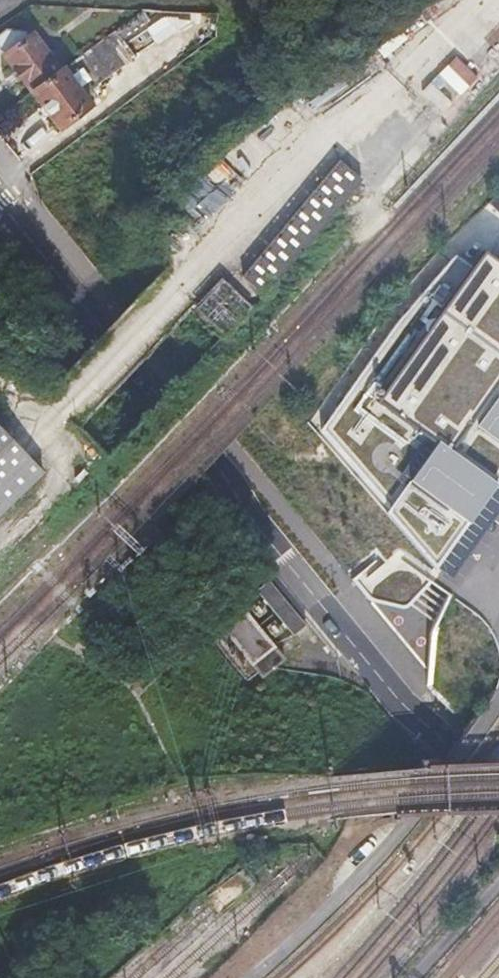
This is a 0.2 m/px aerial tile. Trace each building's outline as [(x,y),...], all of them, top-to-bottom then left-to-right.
[(449,107),(498,54),(498,19),(494,14),(498,8),(498,1),(422,81),(449,107)] [(60,72),(33,35),(27,40),(23,35),(7,32),(0,37),(0,48),(32,92),(60,72)] [(79,142),(100,126),(60,72),(32,92),(60,131),(67,125),(79,142)] [(248,282),(272,300),(365,186),(341,167),(248,282)] [(202,236),(211,227),(188,205),(180,213),(202,236)] [(487,252),(386,392),(368,384),(333,429),(438,561),(498,478),(498,261),(487,252)] [(228,289),(203,314),(230,339),(254,312),(228,289)] [(9,402),(0,393),(0,412),(9,402)] [(39,470),(0,431),(0,508),(39,470)] [(348,565),(357,576),(359,579),(370,569),(358,555),(348,565)] [(301,626),(264,580),(251,591),(288,636),(301,626)] [(255,673),(278,655),(236,604),(213,622),(255,673)]
